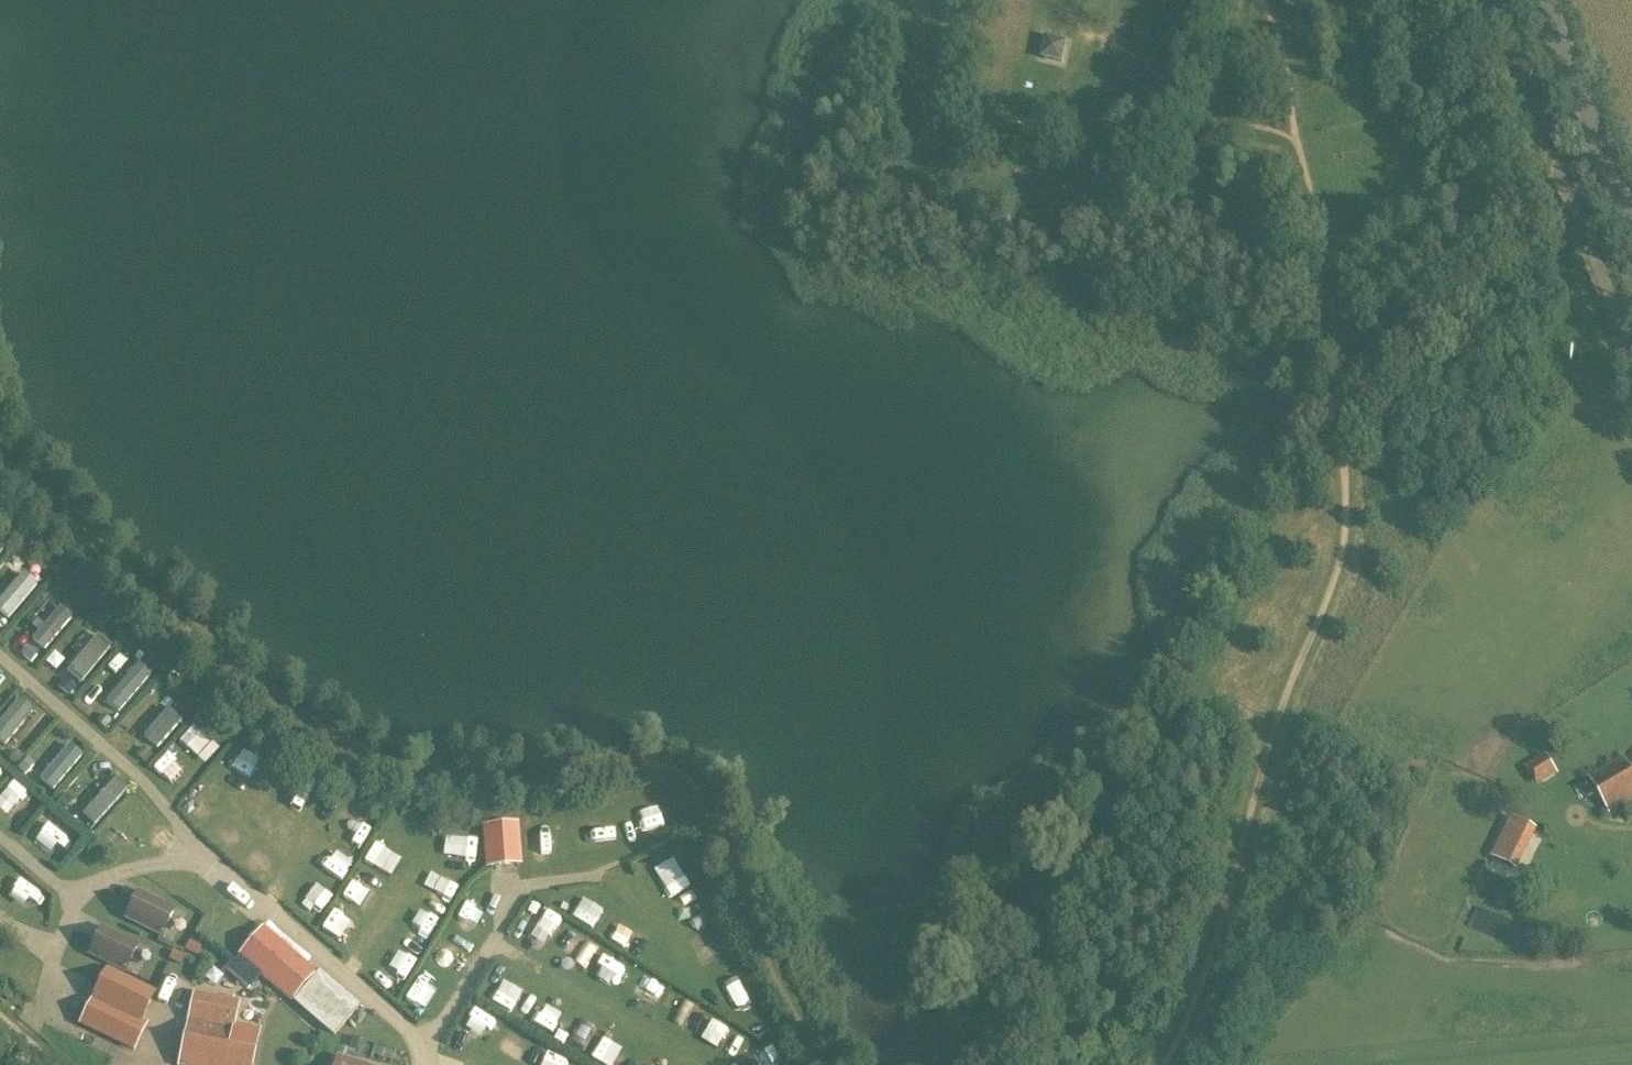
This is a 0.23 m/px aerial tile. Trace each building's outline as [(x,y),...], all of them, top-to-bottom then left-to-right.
[(1065,42),(1045,38),(1040,57),(1060,61),(1065,42)] [(8,546),(0,540),(0,557),(8,546)] [(0,601),(0,605),(12,616),(43,582),(28,569),(0,601)] [(36,661),(77,615),(66,605),(25,651),(36,661)] [(85,682),(117,645),(102,632),(71,670),(85,682)] [(9,673),(0,665),(0,683),(9,673)] [(0,723),(0,735),(9,742),(38,707),(23,695),(0,723)] [(161,745),(187,720),(174,707),(148,731),(161,745)] [(61,759),(48,748),(37,760),(62,781),(86,754),(74,744),(61,759)] [(1585,771),(1609,813),(1631,799),(1631,771),(1620,750),(1585,771)] [(1527,771),(1537,787),(1558,774),(1549,758),(1527,771)] [(100,824),(133,786),(120,774),(87,812),(100,824)] [(1513,817),(1494,857),(1514,867),(1534,828),(1513,817)] [(488,864),(489,864),(516,862),(518,862),(515,826),(485,829),(488,864)] [(127,918),(162,935),(175,909),(140,892),(127,918)] [(103,927),(90,953),(126,971),(139,945),(103,927)] [(263,930),(242,955),(262,972),(269,978),(291,997),(312,973),(306,968),(263,930)] [(223,968),(226,971),(247,989),(262,972),(242,955),(234,960),(232,962),(223,968)] [(141,1022),(157,990),(109,966),(93,999),(84,1018),(81,1023),(135,1049),(146,1025),(141,1022)] [(315,976),(294,1000),(334,1035),(358,1006),(352,1001),(318,972),(315,976)] [(240,1003),(195,993),(179,1064),(252,1064),(260,1029),(235,1024),(240,1003)]
